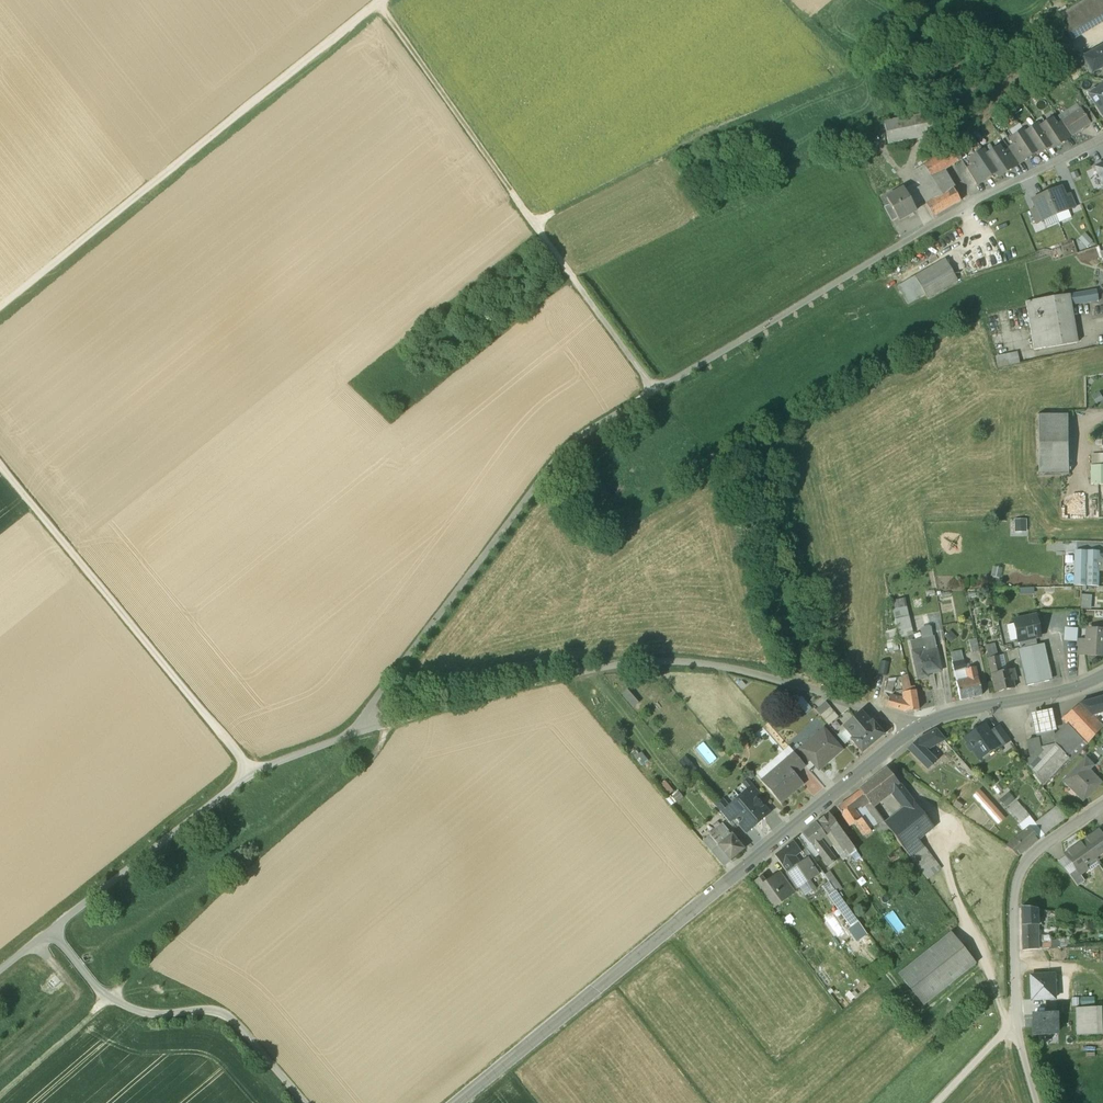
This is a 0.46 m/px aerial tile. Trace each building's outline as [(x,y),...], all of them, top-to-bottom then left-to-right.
[(1057,16),(1072,41),(1102,22),(1102,0),(1085,0),(1057,16)] [(1082,58),(1090,74),(1094,73),(1102,68),(1102,46),(1082,58)] [(1102,118),(1102,83),(1087,93),(1102,118)] [(1081,109),(1061,121),(1071,136),(1090,123),(1084,113),(1081,109)] [(1089,110),(1084,113),(1090,123),(1096,120),(1089,110)] [(928,115),(884,123),(888,144),(939,135),(928,115)] [(1055,123),(1052,119),(1040,127),(1039,127),(1051,145),(1051,146),(1052,148),(1066,140),(1055,123)] [(1061,121),(1061,120),(1055,123),(1066,139),(1071,136),(1061,121)] [(1025,133),(1037,151),(1036,151),(1038,154),(1051,146),(1051,145),(1039,127),(1040,127),(1038,125),(1025,133)] [(1024,130),(1010,139),(1013,144),(1023,159),(1024,160),(1036,151),(1037,151),(1025,133),(1024,130)] [(1023,159),(1013,144),(1007,147),(1018,163),(1023,159)] [(954,147),(924,166),(932,180),(941,195),(949,207),(964,198),(957,186),(953,188),(942,171),(953,164),(961,159),(954,147)] [(999,147),(986,155),(997,171),(996,172),(999,176),(1012,167),(1001,151),(1002,151),(999,147)] [(1018,163),(1007,147),(1002,151),(1001,151),(1012,167),(1018,163)] [(986,155),(983,150),(969,159),(972,164),(973,164),(983,179),(983,180),(996,172),(997,171),(986,155)] [(983,179),(973,164),(972,164),(967,168),(976,184),(983,180),(983,179)] [(1102,186),(1102,164),(1095,168),(1102,186)] [(924,166),(914,172),(921,187),(922,187),(932,180),(924,166)] [(932,180),(922,187),(921,187),(917,189),(926,204),(941,195),(932,180)] [(1061,187),(1033,199),(1037,208),(1036,208),(1041,220),(1042,220),(1069,209),(1069,208),(1064,196),(1061,187)] [(903,188),(886,198),(889,204),(897,219),(898,220),(916,211),(903,188)] [(1064,196),(1069,208),(1075,206),(1070,194),(1064,196)] [(941,195),(926,204),(933,217),(949,207),(941,195)] [(889,204),(884,207),(892,222),(897,219),(889,204)] [(1036,208),(1030,211),(1035,223),(1041,220),(1036,208)] [(1079,239),(1087,247),(1093,241),(1085,233),(1079,239)] [(945,258),(915,276),(924,292),(928,298),(958,280),(945,258)] [(898,286),(907,302),(924,292),(915,276),(898,286)] [(1095,291),(1069,295),(1070,304),(1076,304),(1097,300),(1095,291)] [(1069,295),(1025,302),(1034,350),(1077,343),(1070,304),(1069,295)] [(1017,351),(995,357),(998,369),(1021,363),(1017,351)] [(1069,475),(1068,412),(1039,413),(1039,476),(1069,475)] [(1092,440),(1093,466),(1102,466),(1102,439),(1092,440)] [(1093,466),(1093,485),(1102,484),(1102,466),(1093,466)] [(1020,521),(1012,522),(1012,532),(1020,532),(1020,528),(1027,528),(1027,521),(1020,521)] [(1088,551),(1087,551),(1076,551),(1075,585),(1099,586),(1099,570),(1102,570),(1102,555),(1100,555),(1100,551),(1088,551)] [(1082,609),(1091,610),(1092,595),(1083,595),(1082,609)] [(1035,616),(1013,620),(1014,624),(1017,639),(1018,642),(1035,638),(1040,637),(1035,616)] [(909,617),(895,620),(899,638),(908,636),(907,632),(912,631),(909,617)] [(1014,624),(1007,625),(1010,641),(1017,639),(1014,624)] [(1064,640),(1077,641),(1079,628),(1066,627),(1064,640)] [(900,651),(895,628),(884,630),(889,654),(900,651)] [(924,639),(925,644),(935,642),(934,637),(932,637),(930,628),(922,630),(924,639)] [(1089,629),(1088,641),(1087,655),(1102,656),(1102,646),(1102,630),(1089,629)] [(945,637),(952,643),(956,638),(950,632),(945,637)] [(1035,638),(1018,642),(1020,649),(1036,645),(1035,638)] [(924,639),(910,642),(912,652),(921,650),(922,653),(937,650),(935,642),(925,644),(924,639)] [(976,639),(969,641),(972,653),(979,651),(976,639)] [(1088,641),(1079,640),(1078,654),(1087,655),(1088,641)] [(1036,645),(1020,649),(1028,685),(1049,680),(1041,644),(1036,645)] [(921,650),(912,652),(918,679),(927,677),(927,674),(941,671),(937,650),(922,653),(921,650)] [(1001,672),(998,656),(988,658),(992,674),(991,674),(996,692),(1014,688),(1012,679),(1015,679),(1013,669),(1001,672)] [(963,660),(952,663),(954,672),(965,670),(963,660)] [(977,678),(975,668),(965,670),(967,680),(956,682),(960,700),(982,696),(978,678),(977,678)] [(965,670),(954,672),(956,682),(967,680),(965,670)] [(909,680),(905,680),(905,678),(901,678),(904,693),(915,691),(914,687),(910,688),(909,680)] [(621,695),(632,708),(638,703),(626,690),(621,695)] [(915,691),(904,693),(905,699),(897,699),(889,697),(886,707),(907,712),(918,710),(915,691)] [(796,701),(805,712),(811,707),(802,695),(796,701)] [(1080,704),(1079,703),(1079,704),(1102,727),(1102,697),(1080,704)] [(815,711),(820,716),(830,707),(825,702),(815,711)] [(1079,704),(1062,719),(1067,724),(1086,745),(1102,727),(1079,704)] [(838,717),(830,707),(820,716),(828,726),(838,717)] [(1039,734),(1053,731),(1056,731),(1051,709),(1030,714),(1034,735),(1039,734)] [(856,720),(845,729),(853,737),(850,739),(862,753),(883,735),(878,728),(880,726),(877,722),(875,724),(871,720),(870,722),(863,715),(862,715),(860,715),(858,715),(857,717),(856,718),(856,720)] [(1067,724),(1054,736),(1053,731),(1039,734),(1040,740),(1038,740),(1038,739),(1027,741),(1031,758),(1025,761),(1041,785),(1067,757),(1071,762),(1086,745),(1067,724)] [(984,725),(965,738),(968,742),(966,742),(971,750),(973,749),(978,756),(986,750),(988,752),(997,746),(998,745),(989,733),(984,725)] [(989,733),(998,745),(997,746),(999,748),(1010,740),(1000,725),(989,733)] [(765,746),(773,737),(762,728),(754,737),(765,746)] [(824,729),(801,749),(804,752),(803,753),(810,761),(818,770),(841,750),(824,729)] [(853,737),(845,729),(840,733),(847,742),(850,739),(853,737)] [(935,730),(925,736),(934,746),(940,741),(941,743),(944,740),(935,730)] [(925,736),(918,740),(924,746),(922,748),(925,751),(934,746),(925,736)] [(918,740),(908,750),(927,769),(935,761),(925,751),(922,748),(924,746),(918,740)] [(696,748),(709,765),(717,760),(704,742),(696,748)] [(799,747),(793,752),(794,753),(805,766),(810,761),(803,753),(804,752),(801,749),(799,747)] [(632,760),(639,768),(648,760),(641,752),(632,760)] [(794,753),(788,759),(798,770),(804,765),(794,753)] [(685,756),(678,762),(689,776),(696,770),(685,756)] [(1085,758),(1063,781),(1070,788),(1073,785),(1085,798),(1101,783),(1088,770),(1093,766),(1085,758)] [(788,759),(762,781),(781,802),(802,784),(793,774),(798,770),(788,759)] [(886,768),(866,783),(879,800),(890,791),(890,792),(891,791),(891,790),(899,784),(886,768)] [(760,794),(747,780),(742,784),(749,792),(755,798),(760,794)] [(666,781),(661,784),(669,795),(674,791),(666,781)] [(879,800),(866,783),(859,789),(860,791),(871,806),(879,800)] [(932,826),(899,784),(891,790),(891,791),(906,810),(885,826),(892,834),(904,849),(918,838),(932,826)] [(997,825),(1005,819),(982,788),(975,794),(997,825)] [(871,806),(860,791),(853,796),(859,806),(861,808),(866,814),(874,810),(871,806)] [(678,792),(671,798),(676,803),(683,797),(678,792)] [(749,792),(741,799),(759,821),(768,814),(755,798),(749,792)] [(1008,794),(1001,799),(1006,805),(1013,800),(1008,794)] [(853,796),(846,801),(853,810),(859,806),(853,796)] [(731,808),(728,811),(735,819),(746,832),(759,821),(741,799),(731,808)] [(731,808),(724,800),(716,807),(730,823),(735,819),(728,811),(731,808)] [(846,801),(837,807),(850,826),(854,823),(859,820),(853,810),(846,801)] [(1029,816),(1017,801),(1007,810),(1019,824),(1029,816)] [(874,810),(866,814),(861,808),(859,806),(853,810),(859,820),(860,821),(862,820),(870,831),(875,827),(882,822),(874,810)] [(1056,808),(1035,824),(1044,835),(1065,819),(1056,808)] [(829,813),(816,823),(825,836),(832,830),(839,841),(846,850),(850,856),(850,855),(856,851),(829,813)] [(1035,824),(1029,816),(1019,824),(1018,825),(1023,831),(1028,827),(1032,832),(1038,840),(1044,835),(1035,824)] [(862,820),(860,821),(859,820),(854,823),(863,836),(870,831),(862,820)] [(882,822),(875,827),(884,839),(892,834),(885,826),(882,822)] [(825,836),(816,823),(802,834),(820,856),(828,850),(826,847),(820,840),(825,836)] [(723,825),(710,836),(718,846),(730,860),(743,849),(723,825)] [(1032,832),(1028,827),(1023,831),(1023,832),(1005,846),(1018,857),(1038,840),(1032,832)] [(1083,841),(1097,862),(1102,858),(1102,831),(1101,828),(1083,841)] [(839,841),(832,830),(825,836),(839,855),(846,850),(839,841)] [(710,836),(702,842),(711,852),(718,846),(710,836)] [(798,838),(790,844),(796,853),(799,851),(804,847),(798,838)] [(918,838),(904,849),(927,878),(941,866),(918,838)] [(1083,841),(1065,854),(1076,870),(1079,875),(1080,874),(1097,862),(1083,841)] [(790,844),(775,856),(797,885),(805,880),(806,882),(816,875),(808,862),(807,862),(798,868),(790,858),(796,853),(790,844)] [(730,860),(718,846),(711,852),(723,866),(730,860)] [(804,847),(799,851),(807,862),(808,862),(812,858),(804,847)] [(828,850),(820,856),(826,864),(834,858),(828,850)] [(899,850),(888,857),(892,862),(903,855),(899,850)] [(856,851),(850,855),(855,861),(860,857),(856,851)] [(822,871),(812,858),(808,862),(816,875),(822,871)] [(1079,875),(1076,870),(1069,874),(1077,886),(1085,881),(1080,874),(1079,875)] [(841,889),(829,872),(825,875),(829,881),(837,892),(841,889)] [(779,874),(774,877),(782,888),(787,884),(779,874)] [(774,877),(766,883),(762,878),(756,882),(772,904),(786,894),(782,888),(774,877)] [(829,881),(823,885),(830,896),(830,897),(837,892),(829,881)] [(850,911),(837,892),(830,897),(829,898),(843,916),(850,911)] [(1037,909),(1021,907),(1021,925),(1038,925),(1041,925),(1040,918),(1038,918),(1037,909)] [(859,923),(850,911),(843,916),(851,928),(859,923)] [(1038,925),(1021,925),(1022,950),(1037,949),(1036,935),(1037,935),(1038,925)] [(951,933),(899,975),(923,1004),(975,963),(951,933)] [(1053,976),(1031,977),(1032,998),(1054,997),(1053,976)] [(1100,1006),(1075,1007),(1076,1035),(1101,1034),(1100,1006)] [(1056,1014),(1033,1015),(1034,1034),(1056,1033),(1056,1014)]
